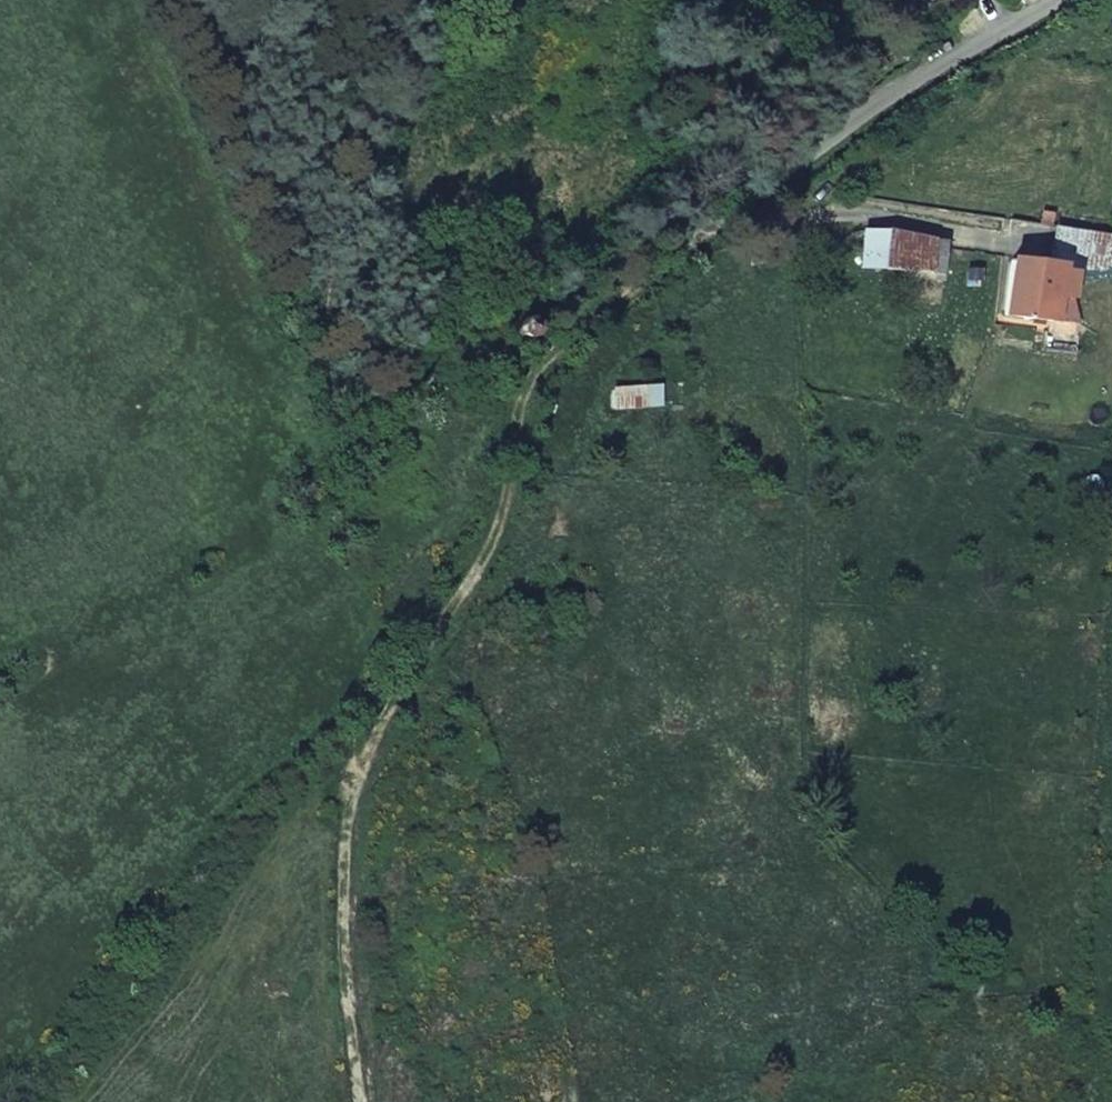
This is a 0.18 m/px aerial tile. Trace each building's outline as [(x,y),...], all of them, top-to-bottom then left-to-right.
[(941,243),(896,233),(890,263),(936,272),(941,243)] [(1087,251),(1084,274),(1109,278),(1111,255),(1087,251)] [(1026,259),(1021,312),(1069,317),(1072,294),(1082,295),(1084,274),(1074,271),(1074,264),(1026,259)]
